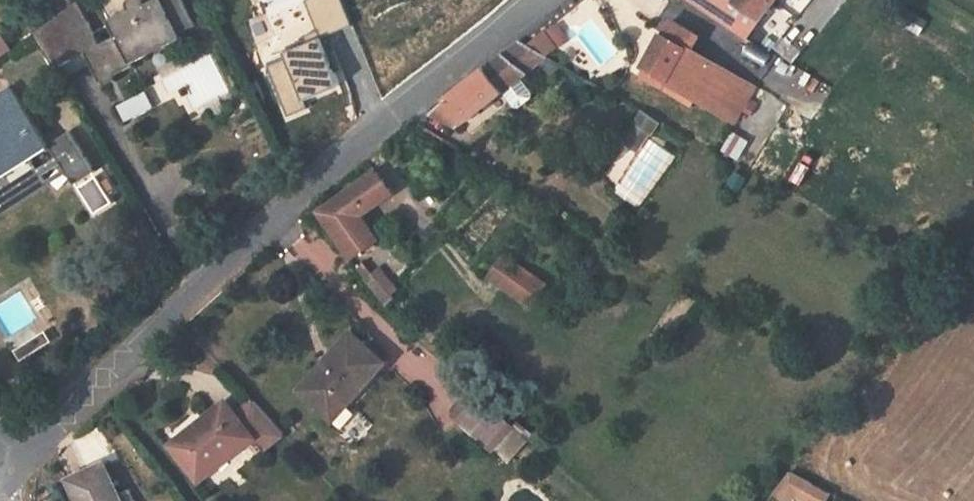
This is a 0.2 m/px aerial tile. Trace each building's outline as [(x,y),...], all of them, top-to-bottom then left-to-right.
[(194,26),(181,0),(154,0),(143,6),(141,2),(139,0),(129,0),(127,2),(127,6),(128,9),(128,10),(107,21),(115,36),(98,45),(77,3),(38,34),(32,37),(36,43),(69,26),(84,55),(98,83),(132,67),(128,60),(146,51),(148,56),(163,48),(161,43),(194,26)] [(340,0),(305,0),(303,1),(317,37),(349,25),(340,0)] [(707,10),(714,0),(690,0),(707,10)] [(707,10),(748,37),(760,21),(737,3),(732,0),(714,0),(707,10)] [(778,0),(739,0),(737,3),(760,21),(777,2),(778,0)] [(777,2),(786,10),(794,0),(778,0),(777,2)] [(700,37),(669,20),(662,34),(687,47),(693,50),(700,37)] [(69,26),(36,43),(53,71),(84,55),(69,26)] [(664,89),(687,47),(662,34),(643,69),(644,70),(640,77),(664,89)] [(543,35),(527,47),(546,56),(556,49),(543,35)] [(282,54),(284,58),(264,66),(286,119),(307,111),(303,101),(337,87),(318,40),(282,54)] [(429,115),(456,130),(503,93),(522,78),(547,57),(546,56),(527,47),(519,43),(503,55),(429,115)] [(687,47),(664,89),(680,98),(684,91),(697,98),(720,112),(739,76),(725,68),(693,50),(687,47)] [(757,87),(739,76),(720,112),(736,122),(757,87)] [(533,92),(522,78),(503,93),(515,108),(520,107),(531,97),(533,92)] [(0,95),(0,210),(46,181),(42,176),(61,164),(75,185),(96,171),(70,131),(49,145),(12,88),(0,95)] [(697,98),(684,91),(680,98),(693,104),(697,98)] [(147,93),(118,105),(124,118),(152,107),(147,93)] [(658,126),(648,119),(642,130),(652,136),(658,126)] [(376,172),(320,211),(351,258),(378,240),(360,217),(392,195),(376,172)] [(315,231),(291,254),(315,280),(340,258),(315,231)] [(518,265),(506,257),(492,277),(504,286),(518,265)] [(518,265),(504,286),(533,305),(547,284),(518,265)] [(380,271),(367,281),(386,303),(392,299),(390,296),(396,291),(380,271)] [(45,330),(29,341),(37,351),(52,340),(45,330)] [(300,392),(324,414),(338,399),(347,407),(385,364),(352,334),(300,392)] [(29,341),(15,351),(22,362),(37,351),(29,341)] [(454,412),(497,450),(517,428),(474,390),(454,412)] [(338,399),(324,414),(333,422),(347,407),(338,399)] [(206,419),(171,447),(200,482),(214,471),(212,468),(233,452),(236,454),(255,439),(264,450),(285,434),(254,401),(236,415),(227,403),(206,419)] [(165,439),(171,447),(206,419),(200,412),(165,439)] [(517,428),(497,450),(510,462),(530,440),(517,428)] [(212,468),(214,471),(236,454),(233,452),(212,468)] [(118,493),(105,463),(69,479),(79,500),(121,500),(118,493)] [(793,500),(798,500),(828,500),(832,487),(783,472),(775,498),(784,500),(793,500)] [(129,489),(118,493),(121,500),(135,500),(129,489)]
